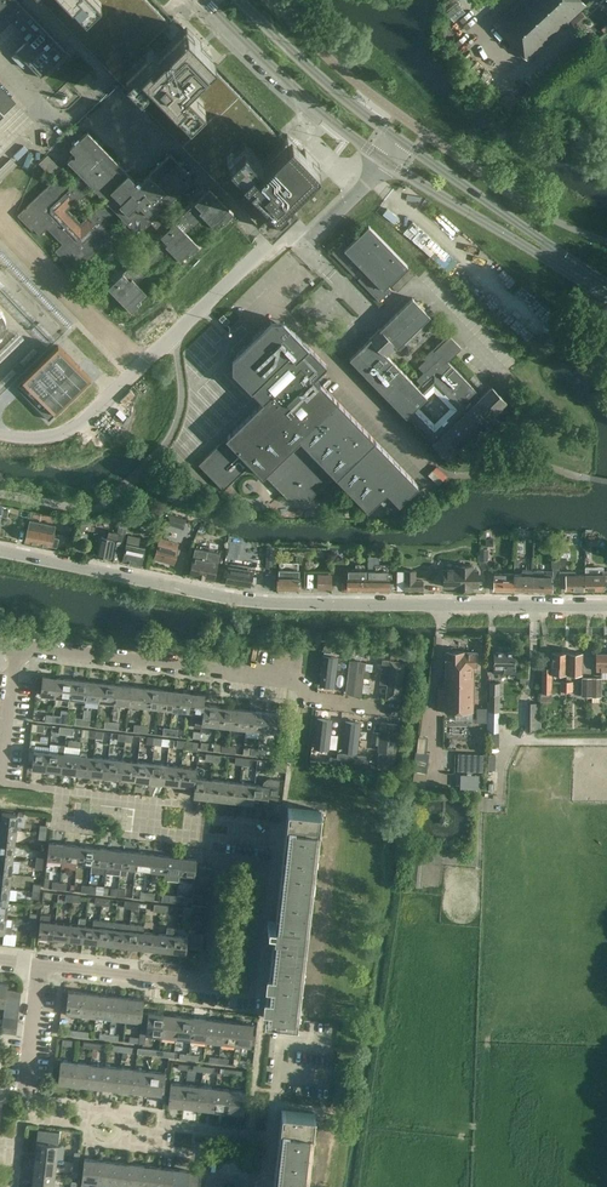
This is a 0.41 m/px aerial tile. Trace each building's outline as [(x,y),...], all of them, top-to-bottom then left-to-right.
[(11,22),(28,39),(17,51),(16,50),(15,51),(41,78),(42,77),(42,76),(65,53),(66,54),(67,53),(15,0),(0,0),(0,32),(11,22)] [(100,61),(102,60),(102,59),(155,8),(147,0),(41,0),(100,61)] [(586,4),(582,0),(520,0),(494,24),(526,59),(586,4)] [(102,60),(100,61),(109,70),(119,81),(135,97),(181,145),(217,110),(219,113),(238,94),(225,81),(212,66),(207,61),(212,56),(206,51),(199,44),(185,29),(183,27),(173,16),(168,21),(164,17),(155,8),(102,59),(102,60)] [(288,135),(287,134),(282,139),(277,134),(238,94),(219,113),(217,110),(181,145),(262,228),(278,211),(321,170),(288,135)] [(161,210),(189,183),(182,176),(187,171),(170,153),(143,179),(141,178),(135,178),(133,179),(87,131),(70,148),(75,154),(67,161),(79,173),(69,183),(62,175),(57,180),(56,178),(18,215),(32,230),(34,229),(40,235),(47,228),(62,244),(55,251),(61,257),(59,258),(74,273),(112,236),(111,235),(115,230),(108,223),(118,213),(135,230),(138,232),(140,230),(147,224),(157,234),(111,279),(114,281),(108,288),(131,312),(132,312),(141,302),(139,300),(146,293),(136,283),(148,272),(159,262),(158,262),(170,250),(180,260),(187,254),(189,256),(199,246),(185,232),(187,230),(189,232),(202,219),(201,218),(203,216),(214,228),(221,220),(223,223),(233,213),(209,189),(194,203),(191,201),(171,220),(161,210)] [(53,178),(61,169),(47,155),(40,162),(39,164),(53,178)] [(7,159),(0,165),(0,178),(6,172),(6,173),(13,166),(7,159)] [(332,252),(353,274),(355,272),(360,277),(358,279),(379,300),(391,289),(387,285),(407,265),(368,225),(348,245),(344,241),(332,252)] [(409,269),(392,286),(397,292),(415,274),(409,269)] [(496,412),(506,401),(492,386),(480,398),(476,394),(477,392),(447,362),(461,348),(450,336),(433,352),(431,350),(423,358),(423,359),(424,358),(425,360),(418,367),(423,373),(416,379),(420,383),(417,386),(386,355),(395,346),(397,348),(403,342),(405,344),(426,324),(424,322),(430,316),(412,297),(379,329),(378,329),(369,337),(370,338),(349,359),(406,417),(408,416),(416,424),(414,425),(424,436),(426,434),(434,443),(432,444),(447,459),(457,449),(465,441),(466,441),(488,420),(487,419),(496,411),(496,412)] [(225,325),(230,321),(223,314),(219,318),(225,325)] [(312,497),(316,493),(334,475),(368,510),(386,492),(399,504),(418,485),(314,378),(327,365),(283,320),(271,320),(235,354),(232,358),(232,370),(262,402),(198,464),(223,490),(250,464),(262,477),(264,475),(286,497),(312,497)] [(57,347),(16,389),(49,422),(91,381),(57,347)] [(186,519),(167,514),(164,524),(183,530),(186,519)] [(117,560),(121,545),(123,534),(125,535),(128,521),(121,519),(119,526),(118,533),(108,531),(107,538),(101,537),(97,556),(117,560)] [(42,524),(42,523),(29,520),(25,541),(51,546),(54,546),(55,542),(52,541),(54,534),(55,527),(42,524)] [(128,535),(122,561),(141,565),(145,547),(138,545),(140,538),(128,535)] [(176,544),(160,539),(154,558),(173,563),(177,549),(175,549),(176,544)] [(220,553),(195,548),(190,575),(214,580),(220,553)] [(267,548),(266,569),(274,570),(275,549),(267,548)] [(278,577),(277,577),(277,589),(300,589),(300,577),(299,577),(299,570),(288,570),(288,565),(280,565),(280,570),(278,570),(278,577)] [(456,569),(444,570),(443,570),(443,586),(456,586),(456,590),(473,590),(473,586),(477,586),(477,569),(473,569),(472,566),(456,566),(456,569)] [(249,587),(252,571),(229,568),(227,583),(249,587)] [(552,568),(552,571),(544,571),(544,573),(541,573),(541,571),(533,570),(533,573),(532,591),(552,591),(552,578),(559,578),(559,571),(559,568),(552,568)] [(368,590),(368,571),(365,571),(365,570),(347,570),(347,578),(347,589),(368,590)] [(388,570),(368,570),(368,571),(368,590),(389,590),(389,579),(388,579),(388,570)] [(404,570),(404,590),(422,590),(422,580),(415,580),(415,570),(404,570)] [(585,590),(585,574),(574,574),(574,571),(559,571),(559,578),(559,580),(566,580),(566,590),(585,590)] [(585,574),(585,590),(604,590),(604,581),(606,581),(606,571),(602,571),(602,574),(585,574)] [(513,590),(514,573),(494,572),(493,590),(513,590)] [(533,573),(514,573),(513,590),(532,591),(533,573)] [(331,575),(318,575),(318,589),(331,589),(331,575)] [(333,653),(363,657),(364,649),(334,645),(333,653)] [(405,660),(406,653),(391,651),(390,659),(405,660)] [(445,665),(476,666),(476,652),(445,651),(445,665)] [(515,673),(516,652),(494,652),(494,673),(515,673)] [(566,673),(567,652),(551,652),(551,668),(541,667),(540,703),(546,703),(546,693),(551,693),(552,673),(566,673)] [(567,652),(566,673),(582,673),(582,652),(567,652)] [(596,652),(596,665),(596,671),(606,671),(606,653),(596,652)] [(337,657),(323,655),(320,684),(334,686),(337,657)] [(403,662),(391,661),(383,660),(380,682),(388,683),(387,698),(399,699),(403,662)] [(346,692),(361,693),(363,677),(369,677),(370,670),(364,670),(365,663),(349,661),(346,692)] [(445,665),(444,712),(455,712),(455,722),(472,722),(472,712),(473,668),(476,668),(476,666),(445,665)] [(55,696),(57,677),(42,675),(40,694),(55,696)] [(55,696),(70,697),(72,679),(57,677),(55,696)] [(592,696),(592,678),(582,677),(582,696),(592,696)] [(592,678),(592,696),(601,696),(601,678),(592,678)] [(70,697),(85,699),(87,680),(72,679),(70,697)] [(85,699),(100,701),(102,682),(87,680),(85,699)] [(100,701),(114,702),(116,684),(102,682),(100,701)] [(498,747),(500,683),(490,683),(489,702),(487,702),(486,738),(491,739),(491,747),(498,747)] [(131,686),(116,684),(114,702),(129,704),(131,686)] [(129,704),(144,706),(146,687),(131,686),(129,704)] [(144,706),(159,708),(160,689),(146,687),(144,706)] [(159,708),(173,709),(175,691),(160,689),(159,708)] [(173,709),(188,711),(190,692),(175,691),(173,709)] [(188,711),(203,713),(204,705),(205,694),(190,692),(188,711)] [(541,703),(527,703),(527,731),(541,731),(541,703)] [(203,713),(201,724),(216,725),(218,706),(204,705),(203,713)] [(218,706),(216,725),(231,727),(233,708),(218,706)] [(233,708),(231,727),(246,729),(248,710),(233,708)] [(248,710),(246,729),(260,730),(262,711),(248,710)] [(262,711),(260,730),(276,732),(278,713),(262,711)] [(329,749),(332,722),(332,720),(317,718),(314,747),(329,749)] [(105,721),(104,729),(111,729),(112,722),(105,721)] [(357,752),(360,724),(360,723),(346,721),(342,750),(357,752)] [(378,750),(394,752),(397,724),(382,722),(380,733),(373,732),(372,742),(379,743),(378,750)] [(134,725),(133,732),(141,733),(142,725),(134,725)] [(163,728),(162,735),(171,736),(171,729),(163,728)] [(118,733),(117,741),(125,741),(126,734),(118,733)] [(147,737),(146,744),(155,745),(155,738),(147,737)] [(169,740),(169,739),(155,738),(155,745),(168,746),(169,745),(170,745),(170,740),(169,740)] [(177,740),(176,747),(184,748),(185,741),(177,740)] [(214,743),(213,751),(228,753),(229,746),(222,745),(222,744),(214,743)] [(57,752),(49,751),(47,770),(62,772),(65,746),(65,744),(57,744),(57,752)] [(65,746),(62,772),(77,774),(79,754),(79,748),(65,746)] [(235,754),(236,747),(229,746),(228,753),(235,754)] [(250,755),(250,756),(257,756),(258,749),(243,747),(243,754),(250,755)] [(265,757),(266,750),(258,749),(257,756),(265,757)] [(47,770),(49,751),(34,750),(32,769),(47,770)] [(426,773),(429,753),(416,751),(414,771),(426,773)] [(94,756),(79,754),(77,774),(91,775),(94,756)] [(220,763),(220,755),(212,754),(212,762),(220,763)] [(108,758),(94,756),(91,775),(106,777),(108,758)] [(235,757),(234,764),(241,765),(242,758),(235,757)] [(365,766),(366,759),(351,757),(350,765),(365,766)] [(123,759),(108,758),(106,777),(121,779),(123,759)] [(458,758),(458,771),(470,771),(471,758),(458,758)] [(138,761),(123,759),(121,779),(136,780),(138,761)] [(393,769),(394,762),(379,760),(378,768),(393,769)] [(153,763),(138,761),(136,780),(151,782),(153,763)] [(274,770),(286,771),(287,762),(274,761),(274,770)] [(168,764),(153,763),(151,782),(166,784),(168,764)] [(182,766),(168,764),(166,784),(180,785),(182,766)] [(180,785),(194,787),(195,777),(196,768),(182,766),(180,785)] [(210,779),(195,777),(194,787),(193,796),(208,798),(210,779)] [(254,784),(252,803),(267,805),(268,803),(276,805),(279,780),(268,778),(263,782),(263,785),(254,784)] [(225,781),(210,779),(208,798),(223,800),(225,781)] [(240,782),(225,781),(223,800),(238,801),(240,782)] [(254,784),(240,782),(238,801),(252,803),(254,784)] [(295,1022),(296,1011),(319,810),(291,807),(284,872),(278,922),(268,921),(266,946),(275,947),(270,995),(267,1019),(295,1022)] [(0,824),(0,827),(16,829),(18,814),(1,812),(0,824)] [(14,844),(16,829),(0,827),(0,843),(14,844)] [(13,859),(14,844),(0,843),(0,858),(13,859)] [(47,859),(61,861),(62,844),(49,843),(47,859)] [(77,846),(62,844),(61,861),(76,862),(77,846)] [(92,848),(77,846),(76,862),(90,864),(92,848)] [(107,849),(92,848),(90,864),(91,864),(90,871),(104,873),(105,866),(107,849)] [(122,851),(107,849),(105,866),(104,873),(111,874),(119,875),(120,867),(122,851)] [(409,885),(417,886),(419,864),(424,865),(425,850),(413,849),(409,885)] [(137,853),(122,851),(120,867),(119,875),(126,876),(127,868),(135,869),(137,853)] [(152,854),(137,853),(135,869),(150,871),(152,854)] [(166,856),(152,854),(150,871),(164,872),(166,856)] [(164,872),(179,874),(181,858),(166,856),(164,872)] [(11,874),(18,875),(20,862),(12,861),(13,859),(0,858),(0,873),(11,874)] [(195,873),(196,866),(196,859),(181,858),(179,874),(194,876),(195,873)] [(210,875),(211,868),(196,866),(195,873),(210,875)] [(9,888),(11,874),(0,873),(0,887),(9,888)] [(195,873),(194,876),(194,880),(210,882),(210,875),(195,873)] [(194,880),(193,887),(209,889),(210,882),(194,880)] [(66,891),(67,883),(58,882),(57,890),(66,891)] [(95,894),(96,887),(88,886),(87,893),(95,894)] [(8,903),(9,888),(0,887),(0,902),(8,903)] [(208,896),(208,895),(209,889),(193,887),(192,894),(208,896)] [(207,903),(208,896),(192,894),(191,901),(207,903)] [(79,903),(80,896),(72,895),(71,902),(79,903)] [(206,914),(207,906),(191,904),(191,908),(190,912),(206,914)] [(206,914),(190,912),(190,915),(189,919),(205,921),(206,914)] [(52,938),(54,922),(49,922),(50,916),(40,915),(40,921),(38,937),(52,938)] [(0,917),(0,932),(11,933),(12,927),(5,926),(6,918),(0,917)] [(67,940),(82,942),(83,926),(84,926),(85,919),(78,918),(78,925),(69,924),(67,940)] [(189,919),(189,926),(204,928),(205,921),(189,919)] [(28,928),(36,928),(36,921),(29,920),(28,928)] [(82,942),(97,943),(99,920),(93,920),(92,927),(84,926),(83,926),(82,942)] [(97,943),(111,945),(114,922),(99,920),(97,943)] [(69,924),(54,922),(52,938),(67,940),(69,924)] [(111,945),(126,947),(129,924),(114,922),(111,945)] [(126,947),(141,948),(143,932),(144,925),(129,924),(126,947)] [(153,933),(143,932),(141,948),(156,950),(158,934),(159,927),(153,926),(153,933)] [(188,932),(191,933),(203,934),(204,934),(204,928),(189,926),(188,932)] [(156,950),(171,952),(172,935),(173,935),(173,928),(166,927),(166,935),(158,934),(156,950)] [(203,934),(191,933),(190,948),(201,949),(203,934)] [(171,952),(185,953),(187,937),(173,935),(172,935),(171,952)] [(21,991),(7,990),(6,997),(20,998),(21,991)] [(68,991),(65,1013),(80,1014),(83,993),(68,991)] [(83,993),(80,1014),(96,1016),(98,994),(83,993)] [(98,994),(96,1016),(111,1018),(113,996),(98,994)] [(113,996),(111,1018),(126,1019),(128,998),(113,996)] [(19,1005),(20,998),(6,997),(5,1004),(19,1005)] [(128,998),(126,1019),(141,1021),(143,999),(128,998)] [(18,1012),(19,1005),(5,1004),(4,1006),(4,1011),(18,1012)] [(18,1019),(18,1012),(4,1011),(3,1018),(18,1019)] [(148,1012),(145,1034),(161,1036),(163,1014),(148,1012)] [(163,1014),(161,1036),(175,1037),(178,1015),(163,1014)] [(178,1015),(175,1037),(191,1039),(193,1017),(178,1015)] [(193,1017),(191,1039),(206,1041),(208,1019),(193,1017)] [(17,1027),(18,1019),(3,1018),(2,1025),(17,1027)] [(208,1019),(206,1041),(221,1042),(223,1021),(208,1019)] [(223,1021),(221,1042),(235,1044),(238,1022),(223,1021)] [(238,1022),(235,1044),(251,1046),(253,1024),(238,1022)] [(2,1025),(1,1032),(16,1034),(17,1027),(2,1025)] [(154,1062),(156,1049),(146,1048),(146,1055),(152,1055),(151,1061),(154,1062)] [(156,1049),(154,1062),(160,1062),(161,1056),(164,1057),(165,1051),(156,1049)] [(73,1084),(76,1062),(60,1060),(57,1082),(73,1084)] [(73,1084),(88,1086),(91,1064),(76,1062),(73,1084)] [(88,1086),(103,1087),(105,1066),(91,1064),(88,1086)] [(103,1087),(118,1089),(120,1067),(105,1066),(103,1087)] [(118,1089),(133,1091),(135,1069),(120,1067),(118,1089)] [(133,1091),(147,1092),(150,1071),(135,1069),(133,1091)] [(150,1071),(147,1092),(163,1094),(165,1072),(150,1071)] [(183,1106),(186,1085),(170,1083),(168,1105),(183,1106)] [(201,1087),(186,1085),(183,1106),(198,1108),(201,1087)] [(198,1108),(213,1110),(215,1088),(201,1087),(198,1108)] [(213,1110),(228,1112),(230,1090),(215,1088),(213,1110)] [(230,1090),(228,1112),(243,1113),(246,1092),(230,1090)] [(278,1171),(276,1186),(308,1186),(311,1163),(307,1162),(310,1137),(313,1113),(285,1110),(278,1171)] [(43,1132),(42,1142),(56,1144),(58,1134),(43,1132)] [(34,1157),(56,1160),(58,1144),(36,1141),(34,1157)] [(54,1175),(56,1160),(34,1157),(33,1172),(54,1175)] [(97,1182),(99,1160),(83,1159),(81,1180),(97,1182)] [(97,1182),(112,1184),(114,1162),(99,1160),(97,1182)] [(112,1184),(126,1185),(129,1164),(114,1162),(112,1184)] [(141,1186),(144,1165),(129,1164),(126,1185),(141,1186)] [(159,1167),(144,1165),(141,1186),(156,1186),(159,1167)] [(173,1169),(159,1167),(156,1186),(171,1186),(173,1169)] [(187,1186),(188,1180),(189,1172),(189,1171),(173,1169),(171,1186),(187,1186)] [(31,1186),(53,1186),(54,1175),(33,1172),(31,1186)] [(203,1174),(189,1172),(188,1180),(202,1181),(203,1174)]
